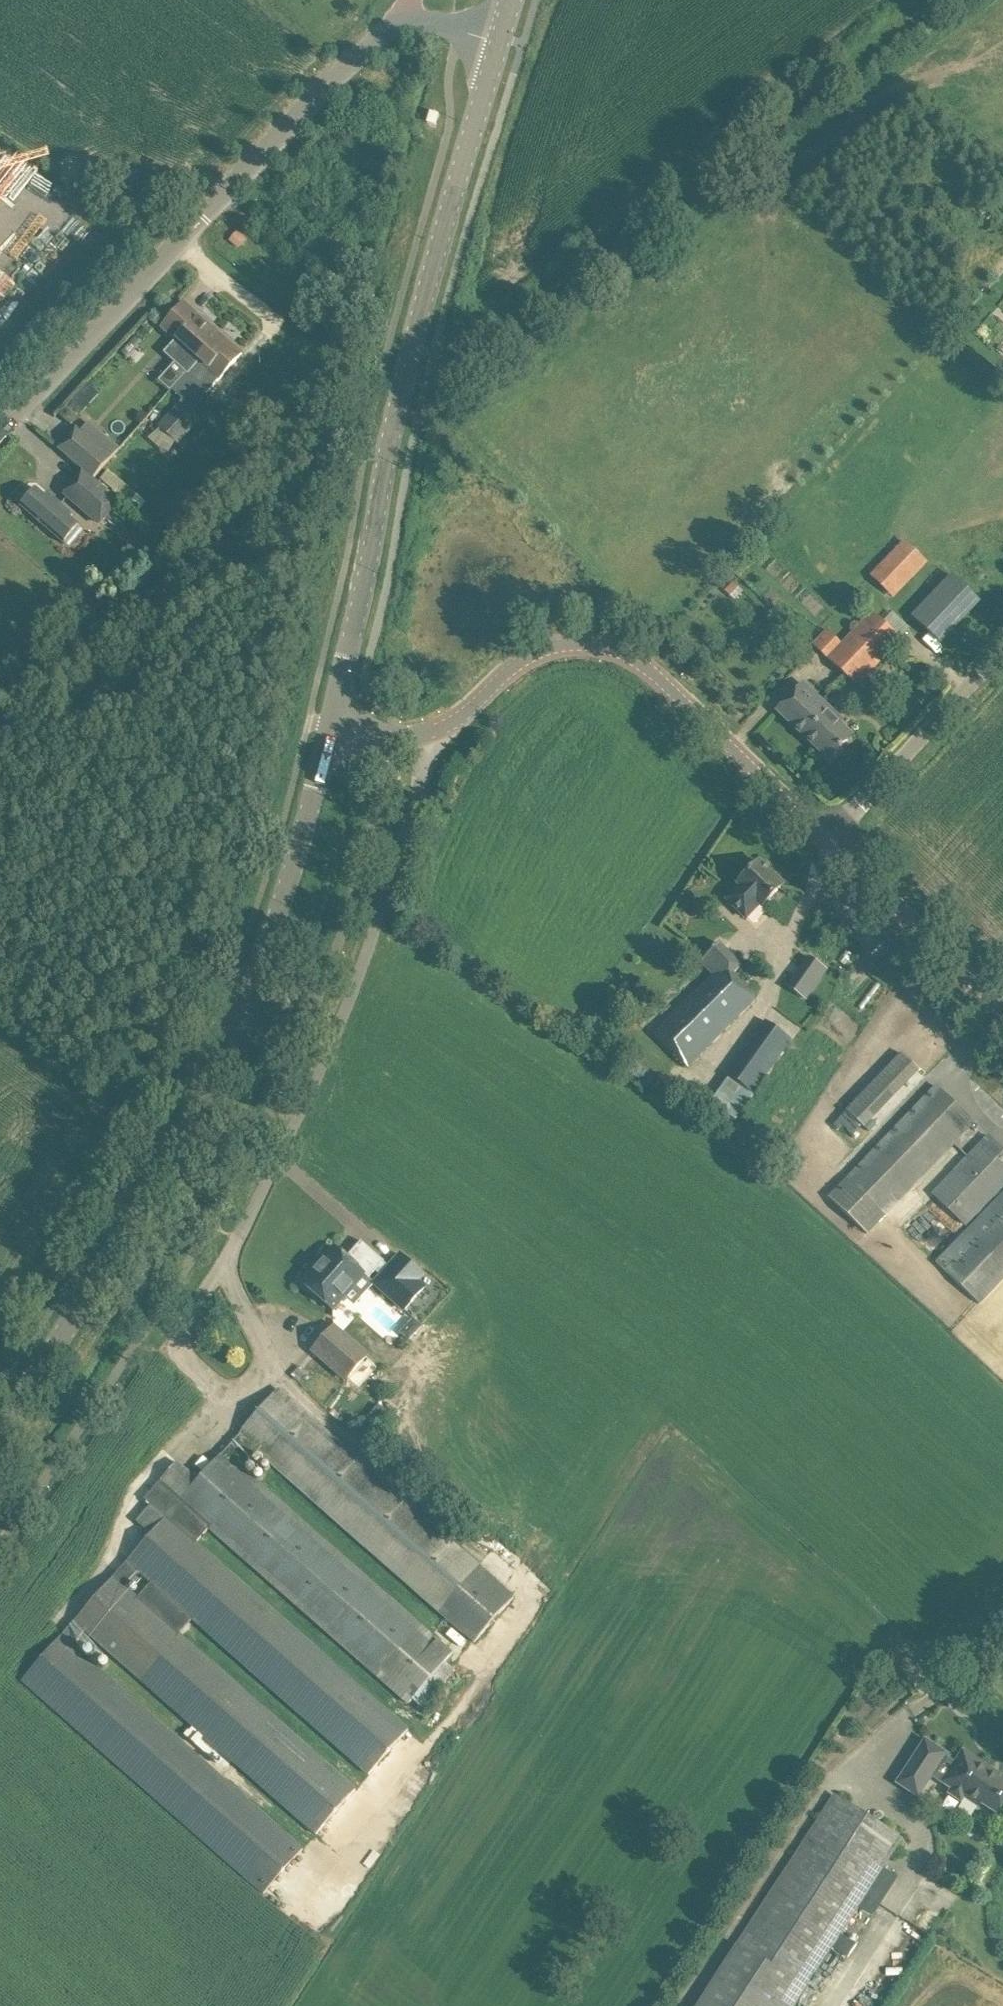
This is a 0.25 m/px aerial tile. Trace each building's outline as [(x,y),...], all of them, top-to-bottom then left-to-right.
[(204,316),(202,318),(184,302),(162,328),(175,340),(164,353),(188,374),(199,361),(197,360),(220,334),(208,323),(210,322),(204,316)] [(219,380),(242,354),(220,334),(197,360),(199,361),(188,374),(198,382),(180,402),(160,425),(179,442),(199,419),(202,421),(216,403),(206,395),(219,379),(219,380)] [(94,478),(119,449),(89,423),(81,432),(76,428),(59,448),(94,478)] [(108,468),(100,477),(112,488),(120,479),(108,468)] [(84,472),(65,494),(99,523),(118,502),(84,472)] [(47,492),(45,495),(37,488),(21,506),(43,525),(62,542),(78,524),(66,513),(68,510),(62,505),(47,492)] [(925,562),(926,561),(906,542),(905,543),(909,547),(894,562),(890,558),(872,576),(889,592),(890,592),(889,591),(892,587),(900,579),(904,583),(925,562)] [(912,616),(939,641),(977,601),(950,576),(912,616)] [(813,643),(857,686),(901,640),(872,612),(843,643),(827,628),(813,643)] [(852,736),(832,716),(834,713),(803,684),(778,710),(830,760),(852,736)] [(759,862),(745,877),(740,882),(742,883),(728,898),(748,917),(762,903),(764,905),(769,900),(783,885),(780,883),(783,881),(773,872),(771,874),(759,862)] [(721,942),(695,967),(707,979),(653,1033),(687,1068),(753,1002),(729,978),(742,965),(721,942)] [(807,1033),(848,954),(824,942),(783,1021),(807,1033)] [(765,1021),(727,1079),(753,1096),(792,1039),(765,1021)] [(920,1069),(902,1052),(888,1066),(906,1083),(920,1069)] [(915,1186),(956,1144),(971,1126),(975,1129),(978,1126),(936,1086),(923,1100),(830,1197),(869,1234),(884,1219),(915,1186)] [(843,1115),(837,1124),(852,1134),(858,1125),(843,1115)] [(1002,1193),(1002,1149),(988,1135),(932,1195),(967,1230),(1002,1193)] [(967,1230),(939,1260),(982,1301),(1002,1279),(1002,1193),(967,1230)] [(304,1283),(311,1289),(333,1309),(334,1309),(344,1296),(341,1293),(360,1270),(363,1273),(369,1278),(384,1261),(362,1240),(347,1257),(335,1247),(304,1283)] [(424,1275),(401,1254),(375,1283),(404,1310),(425,1287),(418,1281),(424,1275)] [(367,1356),(334,1326),(313,1350),(346,1379),(367,1356)] [(356,1789),(181,1635),(194,1620),(369,1774),(408,1729),(197,1544),(210,1529),(409,1703),(452,1653),(244,1471),(259,1451),(475,1642),(514,1597),(279,1389),(198,1480),(177,1462),(145,1499),(151,1504),(137,1521),(151,1534),(22,1681),(264,1894),(303,1849),(74,1647),(87,1632),(316,1834),(356,1789)] [(947,1753),(926,1739),(897,1783),(918,1797),(947,1753)] [(987,1766),(973,1757),(963,1751),(942,1782),(953,1789),(949,1794),(962,1802),(965,1797),(980,1807),(983,1803),(997,1812),(1002,1805),(1002,1803),(1002,1782),(984,1770),(987,1766)] [(834,1795),(697,2005),(795,2005),(833,1948),(868,1893),(883,1902),(899,1877),(884,1868),(902,1840),(834,1795)]
